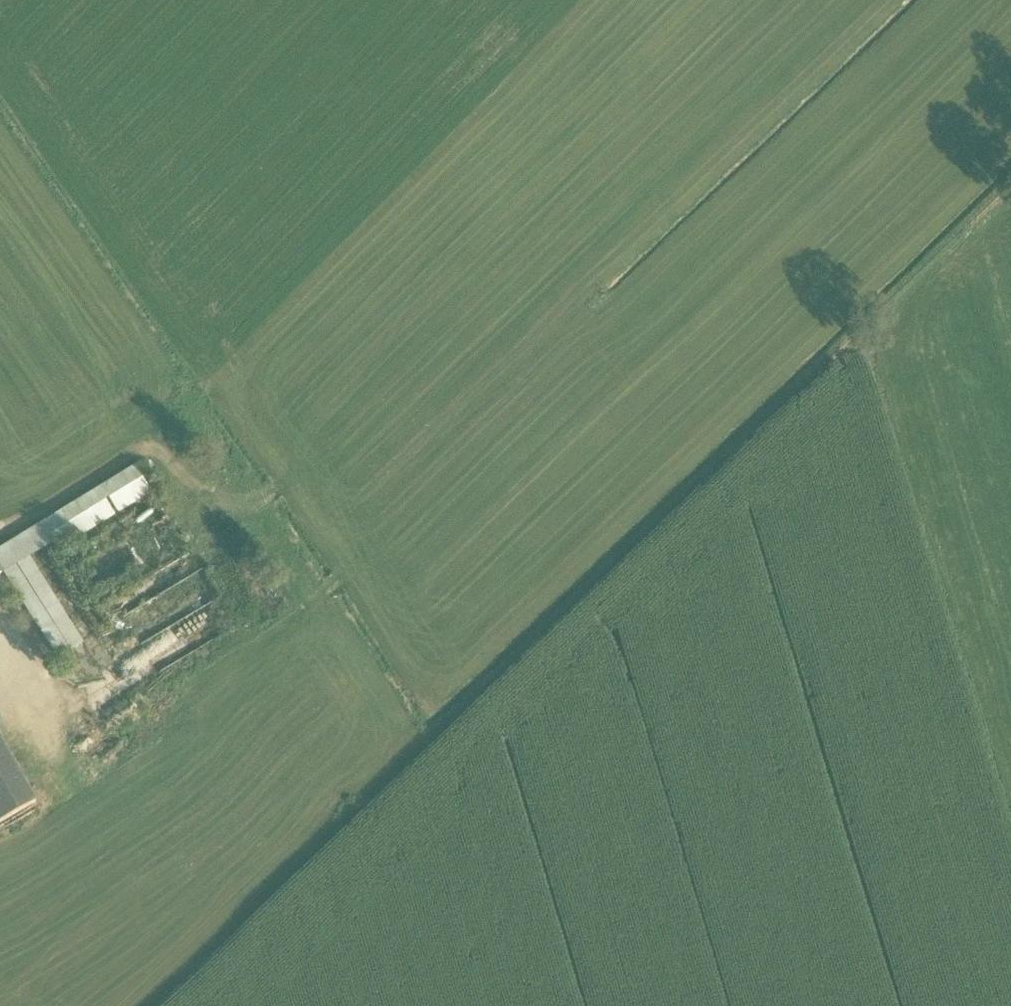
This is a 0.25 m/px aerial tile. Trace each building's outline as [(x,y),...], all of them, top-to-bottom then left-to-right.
[(4,571),(58,663),(83,649),(37,569),(47,563),(40,550),(54,542),(50,535),(142,481),(140,478),(148,473),(143,464),(0,547),(0,573),(4,571)] [(143,563),(163,553),(152,530),(132,540),(143,563)] [(214,604),(201,576),(124,611),(137,639),(214,604)] [(36,806),(0,740),(0,825),(36,806)]
